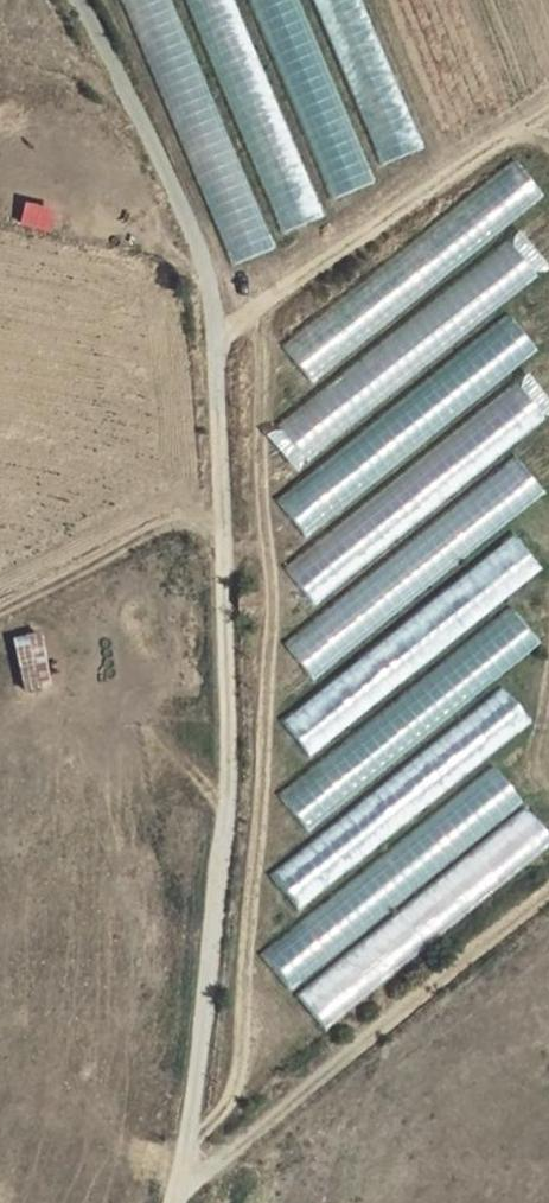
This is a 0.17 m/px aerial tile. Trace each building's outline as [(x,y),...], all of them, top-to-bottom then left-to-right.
[(417,150),(361,0),(172,0),(214,113),(218,112),(226,134),(238,129),(277,233),(326,215),(321,202),(377,181),(372,167),(417,150)] [(521,164),(277,336),(303,372),(546,200),(521,164)] [(298,456),(538,277),(507,236),(441,285),(442,287),(269,416),(298,456)] [(510,316),(272,497),(299,531),(537,350),(510,316)] [(305,596),(545,421),(519,386),(279,561),(305,596)] [(517,459),(279,638),(306,674),(544,494),(517,459)] [(515,536),(274,714),(300,749),(541,571),(515,536)] [(302,824),(540,645),(513,610),(276,789),(302,824)] [(293,904),(532,726),(506,690),(266,869),(293,904)] [(428,814),(424,809),(339,874),(346,884),(258,951),(284,985),(522,803),(492,765),(428,814)] [(548,847),(548,835),(527,808),(294,993),(321,1027),(548,847)]
